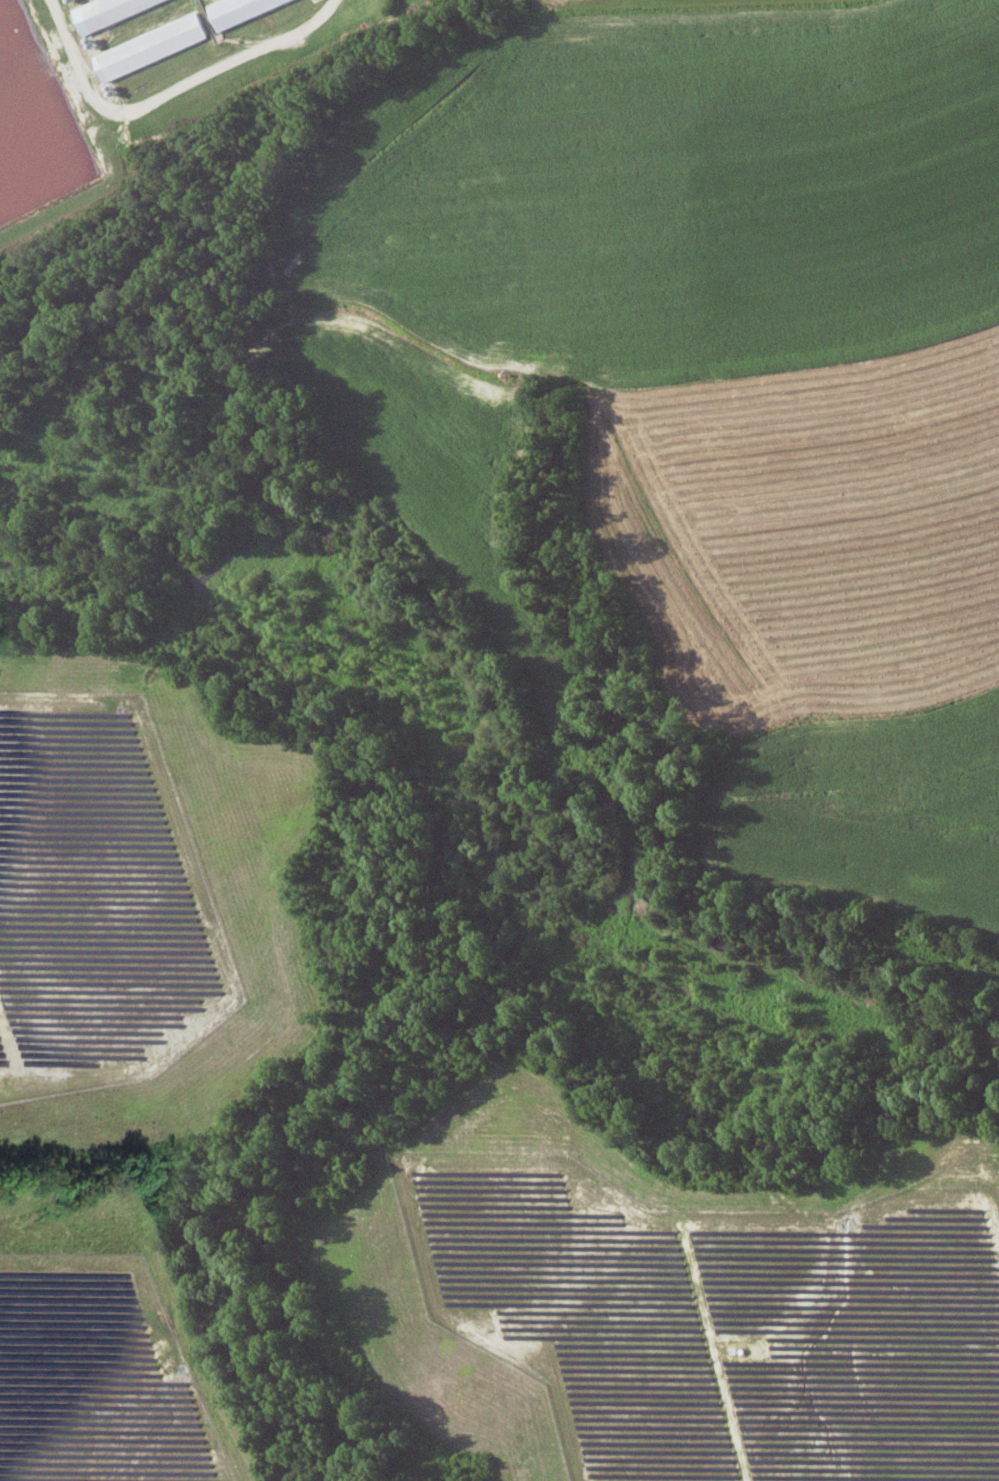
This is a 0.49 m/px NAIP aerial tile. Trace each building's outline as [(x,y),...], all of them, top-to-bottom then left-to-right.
[(84,33),(170,0),(90,0),(74,6),(84,33)] [(208,5),(219,31),(293,0),(219,0),(208,5)] [(93,53),(103,80),(209,40),(198,13),(93,53)]
